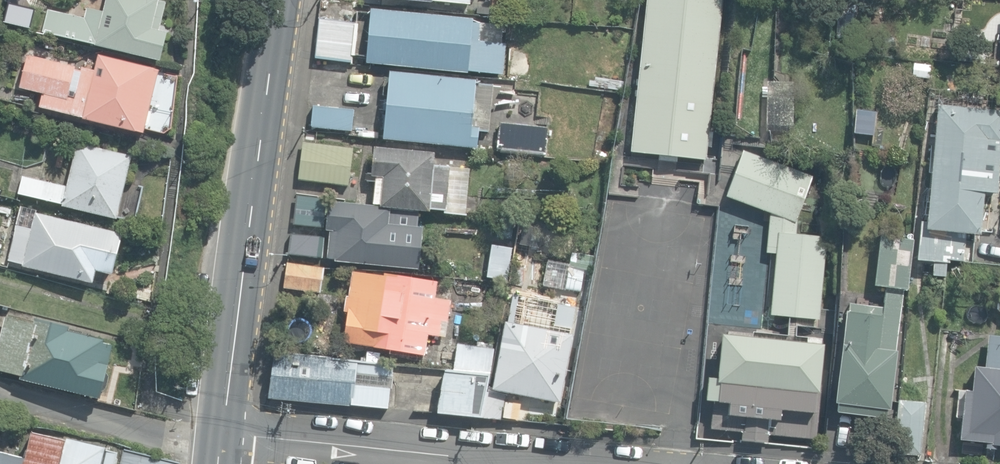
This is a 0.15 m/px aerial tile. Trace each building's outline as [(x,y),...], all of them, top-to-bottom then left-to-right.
[(160,59),(166,32),(158,30),(165,2),(158,1),(159,0),(107,0),(104,14),(86,11),(84,21),(55,15),(51,33),(96,42),(95,45),(160,59)] [(704,158),(723,0),(646,0),(629,150),(704,158)] [(366,60),(503,74),(505,44),(478,41),(480,24),(472,23),(472,18),(371,8),(366,60)] [(314,57),(352,61),(356,23),(319,18),(314,57)] [(83,118),(143,133),(159,69),(98,54),(94,69),(75,65),(28,54),(19,87),(42,93),(39,105),(83,116),(83,118)] [(930,62),(914,59),(911,76),(927,78),(930,62)] [(383,137),(477,147),(479,130),(489,131),(494,83),(478,82),(478,83),(476,83),(477,79),(390,70),(383,137)] [(944,275),(945,261),(948,261),(949,258),(962,260),(965,231),(980,232),(984,191),(997,192),(999,159),(999,109),(938,103),(927,227),(919,227),(916,259),(933,260),(932,274),(944,275)] [(313,126),(352,129),(353,109),(315,106),(313,126)] [(496,149),(544,154),(547,127),(499,122),(496,149)] [(299,179),(349,185),(353,147),(303,141),(299,179)] [(62,205),(116,218),(122,192),(129,194),(133,182),(126,180),(131,157),(77,143),(66,187),(23,177),(19,194),(63,204),(62,205)] [(444,212),(466,214),(470,168),(434,165),(435,151),(374,146),(372,175),(376,176),(373,203),(380,204),(380,205),(380,206),(420,209),(430,211),(430,209),(444,210),(444,212)] [(768,313),(819,318),(827,237),(796,234),(798,215),(813,173),(740,148),(724,195),(769,212),(765,253),(774,254),(768,313)] [(293,227),(321,230),(325,199),(297,195),(293,227)] [(418,210),(330,202),(328,230),(330,230),(328,258),(421,267),(425,226),(416,225),(418,210)] [(23,265),(93,282),(96,269),(112,273),(122,232),(35,212),(31,228),(16,225),(8,259),(23,263),(23,265)] [(497,237),(512,239),(514,224),(500,222),(497,237)] [(583,258),(590,259),(594,227),(587,226),(583,258)] [(289,255),(327,259),(329,237),(291,233),(289,255)] [(837,411),(886,417),(887,408),(890,409),(897,351),(896,351),(903,290),(908,290),(914,241),(881,236),(875,286),(885,288),(883,308),(849,303),(848,311),(846,311),(835,402),(838,402),(837,411)] [(491,242),(486,277),(510,280),(515,245),(491,242)] [(548,259),(543,287),(565,291),(566,287),(581,290),(585,268),(569,265),(569,263),(548,259)] [(284,287),(321,292),(324,266),(288,261),(284,287)] [(343,341),(425,355),(428,332),(445,335),(451,300),(410,293),(412,281),(352,271),(348,296),(346,296),(344,310),(348,311),(347,316),(346,317),(346,318),(345,318),(345,319),(344,320),(344,321),(344,322),(343,323),(343,324),(343,325),(343,326),(343,327),(343,328),(343,329),(343,330),(343,331),(344,332),(344,333),(344,334),(343,341)] [(497,302),(500,287),(489,285),(487,300),(497,302)] [(492,389),(559,401),(572,333),(525,324),(528,307),(510,304),(508,304),(492,389)] [(555,324),(573,327),(577,307),(559,304),(555,324)] [(100,396),(112,345),(103,343),(104,339),(68,330),(69,327),(35,319),(34,324),(5,317),(0,337),(0,369),(20,374),(20,378),(100,396)] [(999,444),(999,335),(987,334),(984,366),(974,365),(971,390),(964,389),(959,439),(991,442),(991,443),(999,444)] [(710,430),(817,440),(822,384),(819,384),(823,344),(818,344),(819,336),(799,335),(799,340),(758,336),(758,339),(722,335),(717,379),(715,379),(710,430)] [(482,416),(486,392),(488,375),(490,347),(458,344),(455,369),(444,368),(444,370),(436,412),(482,416)] [(269,397),(388,407),(390,388),(392,388),(394,364),(273,353),(269,397)] [(508,395),(489,393),(485,417),(504,419),(508,395)] [(894,451),(920,453),(924,402),(898,400),(894,451)] [(117,452),(104,449),(104,447),(32,431),(26,458),(0,452),(0,463),(114,463),(117,452)] [(180,463),(124,448),(120,463),(180,463)]
